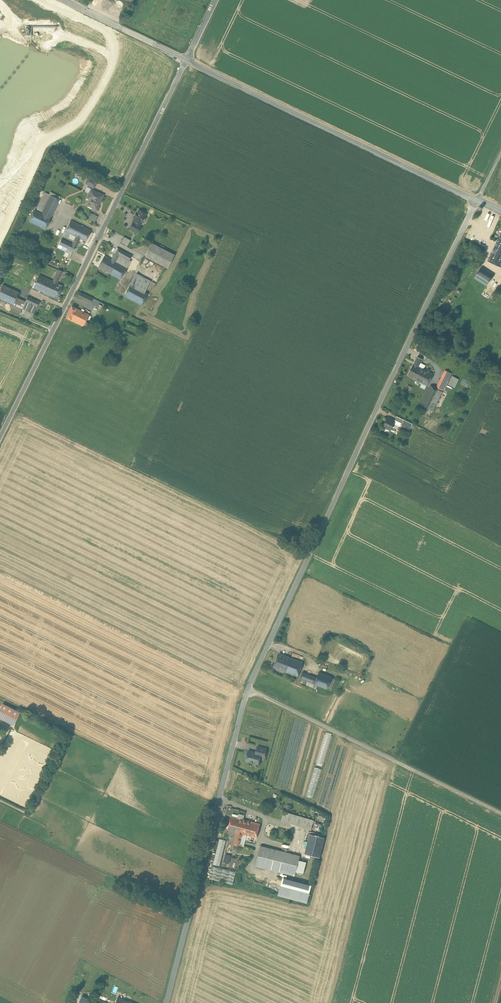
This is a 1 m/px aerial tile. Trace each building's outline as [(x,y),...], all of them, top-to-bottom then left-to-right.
[(96,182),(88,178),(86,184),(94,187),(96,182)] [(99,193),(91,189),(87,198),(86,199),(89,201),(87,206),(96,210),(99,204),(101,199),(102,199),(104,195),(99,193),(100,193),(99,193)] [(59,199),(45,192),(36,210),(50,217),(59,199)] [(36,210),(35,210),(29,221),(45,229),(51,218),(50,217),(36,210)] [(139,210),(137,214),(136,213),(136,214),(135,216),(134,216),(135,217),(133,221),(136,222),(135,224),(138,226),(140,224),(140,225),(146,214),(139,210)] [(98,216),(91,213),(88,219),(95,222),(98,216)] [(91,230),(70,221),(65,231),(76,237),(72,244),(76,246),(80,238),(85,241),(91,230)] [(135,224),(133,223),(130,228),(137,233),(140,227),(135,224)] [(488,261),(500,267),(500,233),(488,261)] [(131,240),(124,237),(121,243),(127,247),(131,240)] [(72,244),(61,239),(59,244),(67,248),(73,251),(76,246),(72,244)] [(174,255),(152,243),(145,257),(167,269),(174,255)] [(132,256),(118,248),(111,260),(116,262),(110,274),(121,279),(131,261),(129,260),(132,256)] [(111,260),(104,256),(98,267),(110,274),(116,262),(111,260)] [(493,275),(481,267),(477,274),(489,282),(493,275)] [(58,270),(53,280),(52,281),(57,283),(62,271),(58,270)] [(155,284),(136,273),(130,284),(147,293),(150,295),(155,284)] [(52,281),(39,275),(33,288),(47,294),(52,281)] [(57,283),(52,281),(47,294),(57,299),(62,286),(57,283)] [(130,284),(124,296),(141,305),(147,293),(130,284)] [(2,285),(0,290),(0,298),(13,304),(13,305),(22,309),(25,303),(25,302),(16,299),(19,293),(2,285)] [(97,300),(80,292),(78,297),(95,305),(97,300)] [(39,302),(27,297),(25,302),(25,303),(36,308),(39,302)] [(79,310),(71,306),(66,318),(74,322),(79,310)] [(79,310),(74,322),(83,326),(89,314),(79,310)] [(418,357),(407,375),(415,380),(421,368),(425,370),(425,369),(424,369),(425,368),(419,365),(423,359),(418,357)] [(425,370),(421,368),(415,380),(426,386),(433,375),(425,370)] [(445,372),(436,389),(442,392),(451,374),(445,372)] [(448,384),(455,388),(459,379),(452,375),(448,384)] [(470,382),(463,379),(461,384),(468,388),(470,382)] [(436,389),(430,386),(420,406),(432,412),(442,392),(436,389)] [(395,422),(388,418),(384,426),(387,427),(387,428),(391,430),(395,422)] [(413,424),(404,420),(402,423),(401,425),(410,429),(413,424)] [(287,657),(279,654),(274,667),(282,670),(287,657)] [(303,663),(287,657),(282,670),(297,676),(303,663)] [(317,678),(303,672),(300,679),(307,681),(314,684),(317,678)] [(317,678),(314,684),(318,685),(327,689),(332,677),(319,672),(317,678)] [(332,677),(327,689),(331,691),(336,679),(332,677)] [(2,704),(0,709),(0,718),(13,725),(19,712),(2,704)] [(266,749),(258,746),(256,753),(261,754),(260,757),(264,758),(266,749)] [(256,753),(248,751),(245,761),(250,762),(250,761),(257,763),(258,759),(260,759),(260,757),(261,754),(256,753)] [(234,809),(227,807),(226,813),(232,815),(232,814),(234,809)] [(314,820),(284,812),(281,820),(311,829),(313,823),(314,821),(314,820)] [(237,818),(231,817),(232,815),(226,813),(225,817),(226,817),(226,819),(230,820),(228,830),(237,832),(240,833),(244,820),(237,818)] [(260,824),(244,820),(240,833),(242,834),(256,837),(260,824)] [(322,825),(315,823),(316,822),(314,821),(313,823),(315,824),(314,826),(315,826),(314,830),(320,831),(322,825)] [(240,833),(237,832),(234,844),(239,845),(242,834),(240,833)] [(324,838),(310,834),(305,854),(319,857),(324,838)] [(219,839),(213,864),(219,866),(225,841),(219,839)] [(284,852),(261,846),(256,866),(295,876),(296,871),(299,860),(300,856),(287,853),(284,852)] [(306,862),(299,860),(296,871),(303,873),(306,862)] [(212,866),(209,879),(232,884),(235,872),(212,866)] [(310,887),(283,880),(279,895),(306,902),(310,887)]
